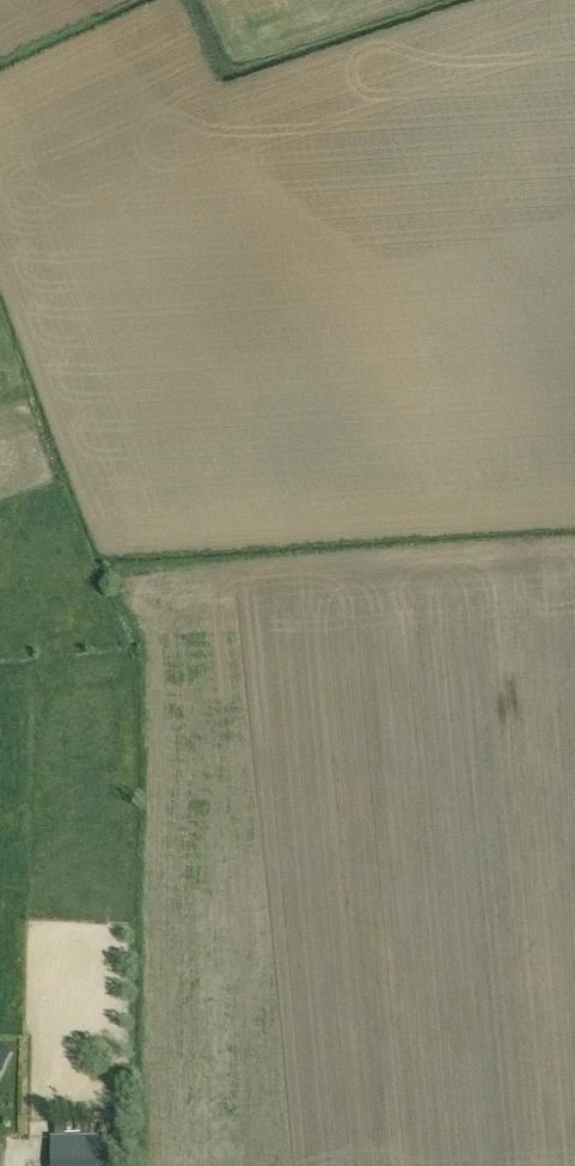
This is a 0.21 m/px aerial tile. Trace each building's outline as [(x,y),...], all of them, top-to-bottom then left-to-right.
[(51,1141),(51,1165),(122,1165),(122,1163),(97,1163),(97,1158),(96,1158),(96,1141),(51,1141)]
